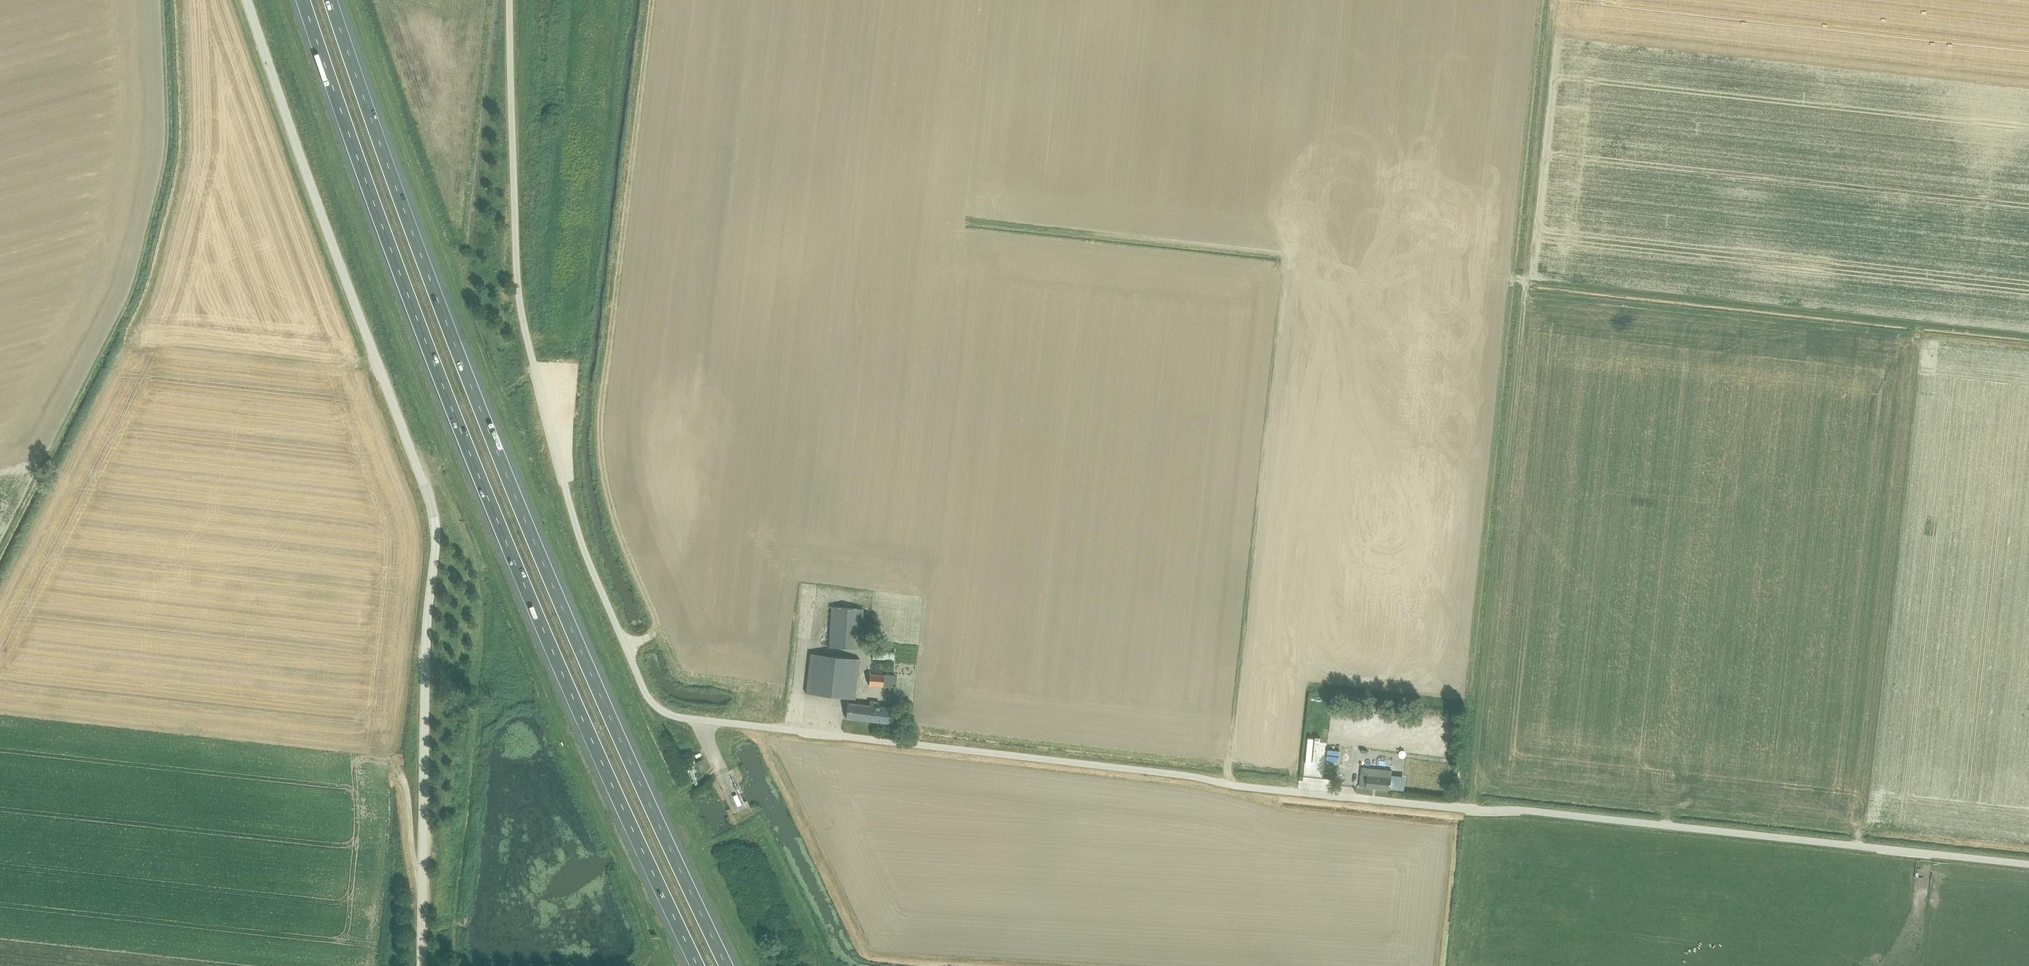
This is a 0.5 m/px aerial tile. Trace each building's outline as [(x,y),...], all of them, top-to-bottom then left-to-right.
[(831,607),(828,647),(861,649),(863,609),(831,607)] [(873,660),(894,661),(894,650),(873,649),(873,660)] [(855,699),(856,689),(860,659),(810,653),(806,693),(855,699)] [(884,673),(869,672),(868,684),(894,686),(895,676),(884,675),(884,673)] [(846,718),(890,723),(891,707),(878,705),(879,701),(870,700),(869,704),(847,702),(846,718)] [(1341,747),(1340,766),(1350,767),(1352,748),(1341,747)] [(703,759),(696,762),(701,771),(707,768),(703,759)] [(1390,789),(1391,779),(1391,775),(1392,769),(1362,766),(1361,771),(1360,786),(1390,789)] [(1394,789),(1405,790),(1406,778),(1395,777),(1394,789)] [(737,794),(733,796),(737,806),(741,804),(737,794)]
